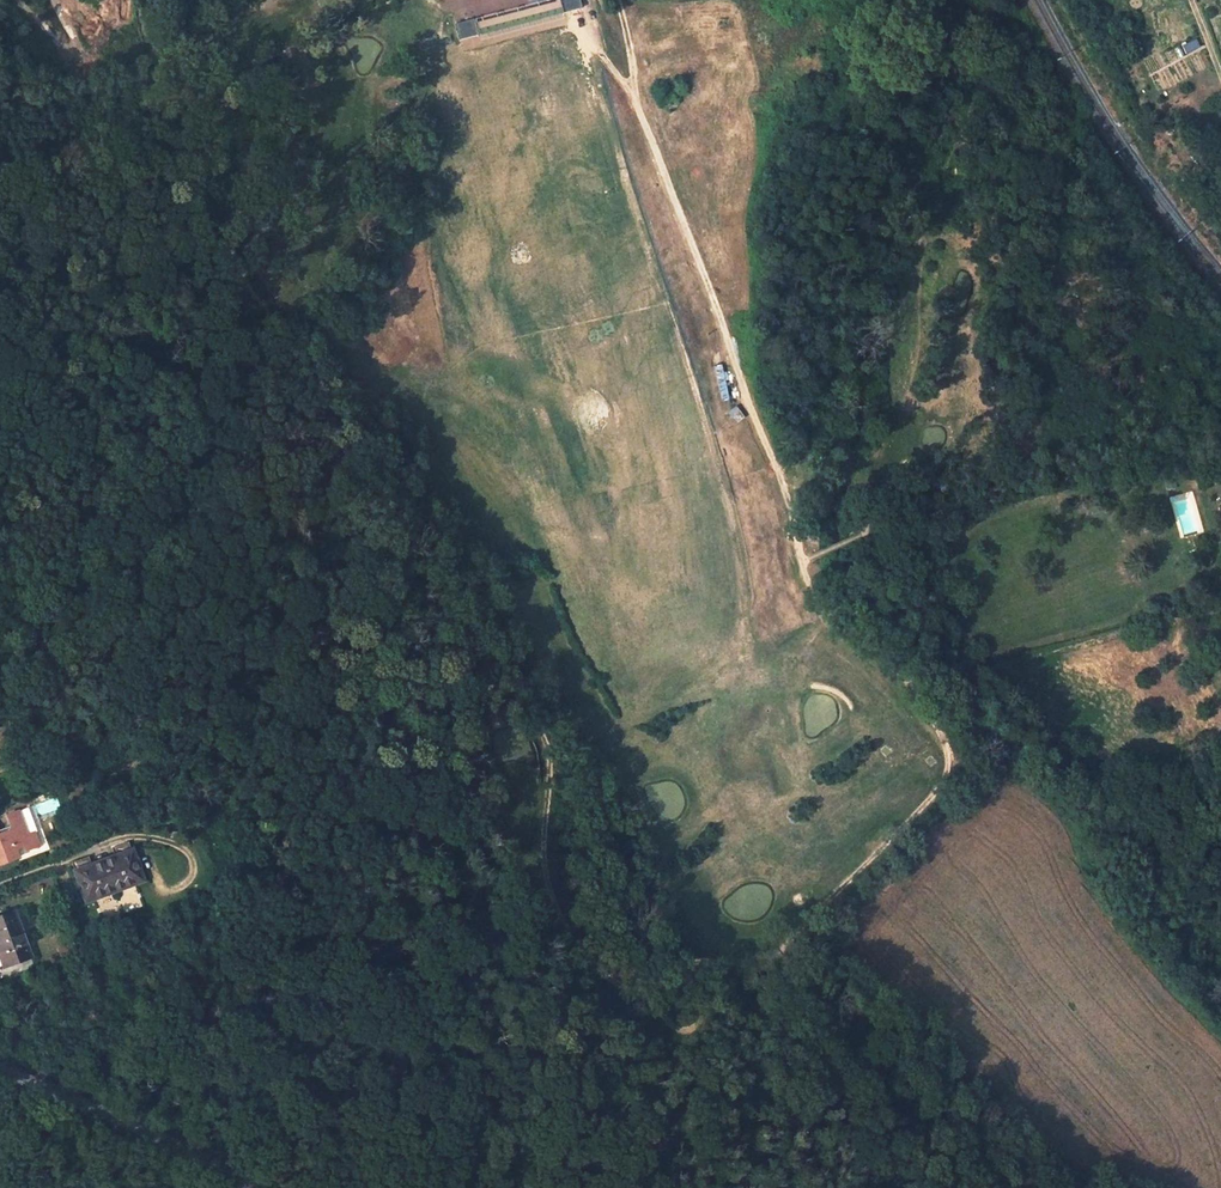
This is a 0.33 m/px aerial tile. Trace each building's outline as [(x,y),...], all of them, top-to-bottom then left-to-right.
[(581,8),(579,0),(548,0),(455,24),(460,40),(581,8)] [(18,857),(15,848),(24,845),(26,850),(40,845),(35,832),(28,834),(19,810),(7,815),(11,825),(0,829),(0,863),(18,857)] [(131,850),(128,841),(111,847),(114,856),(131,850)] [(86,901),(142,880),(131,850),(114,856),(91,864),(75,870),(86,901)] [(88,856),(72,862),(75,870),(91,864),(88,856)] [(13,911),(0,916),(0,958),(3,966),(30,956),(13,911)]
